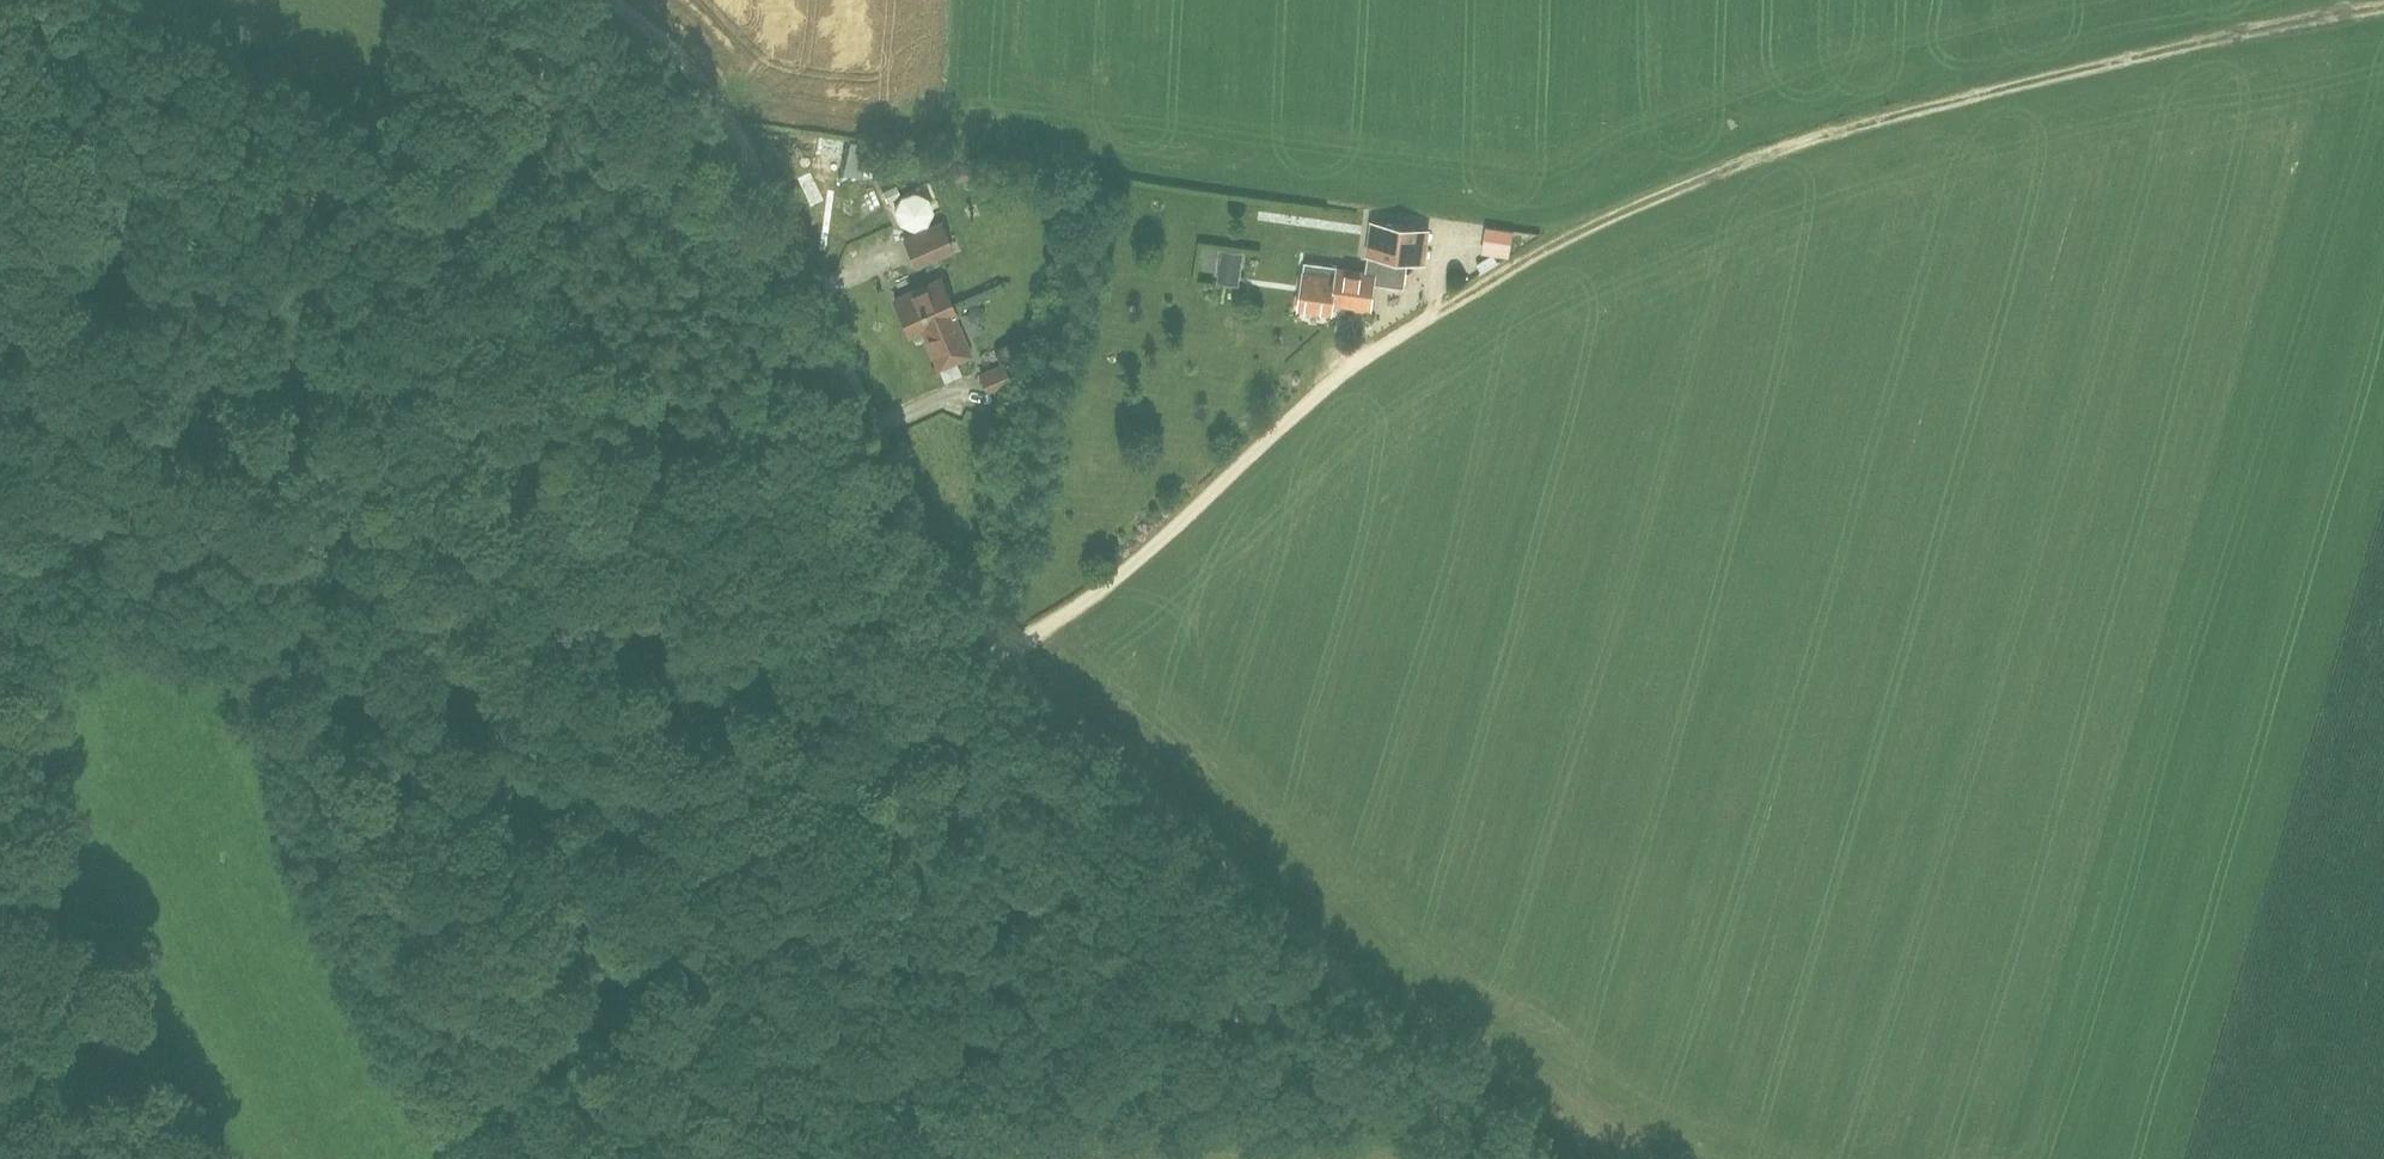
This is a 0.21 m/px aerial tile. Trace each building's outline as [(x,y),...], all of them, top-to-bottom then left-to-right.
[(969,175),(971,161),(943,157),(941,172),(969,175)] [(1474,220),(1468,247),(1498,254),(1504,227),(1474,220)] [(1368,308),(1372,283),(1402,288),(1406,260),(1424,263),(1429,230),(1370,221),(1362,271),(1335,267),(1335,266),(1302,261),(1296,307),(1330,312),(1331,302),(1368,308)] [(950,249),(938,223),(902,238),(913,265),(950,249)] [(1206,272),(1226,279),(1236,250),(1216,243),(1206,272)] [(953,314),(938,280),(892,300),(907,334),(920,328),(937,367),(967,354),(950,315),(953,314)] [(958,299),(961,307),(1005,288),(1002,280),(958,299)] [(1016,380),(1008,363),(982,375),(990,392),(1016,380)]
